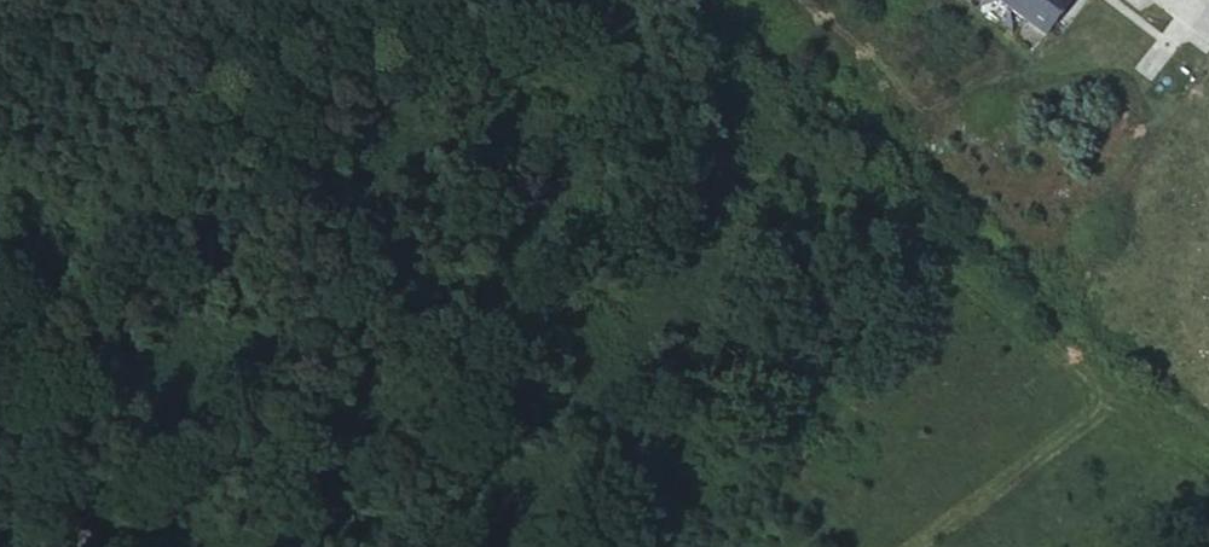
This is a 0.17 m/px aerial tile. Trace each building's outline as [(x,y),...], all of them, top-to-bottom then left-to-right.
[(1010,7),(1046,35),(1073,0),(1016,0),(1010,7)]
